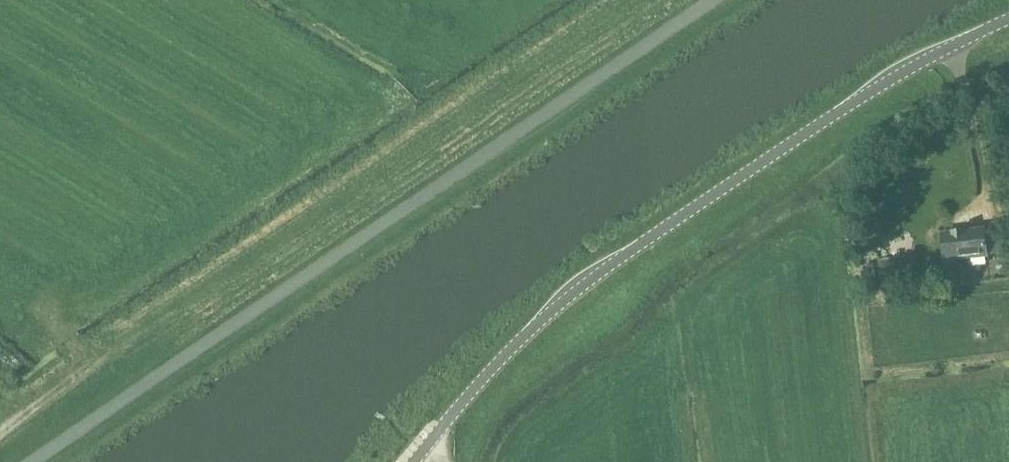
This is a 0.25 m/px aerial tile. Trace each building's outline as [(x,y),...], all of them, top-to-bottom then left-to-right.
[(947,281),(964,279),(962,263),(991,259),(988,230),(941,235),(947,281)] [(884,292),(913,288),(908,259),(880,263),(884,292)] [(875,266),(862,268),(867,295),(879,293),(875,266)]
